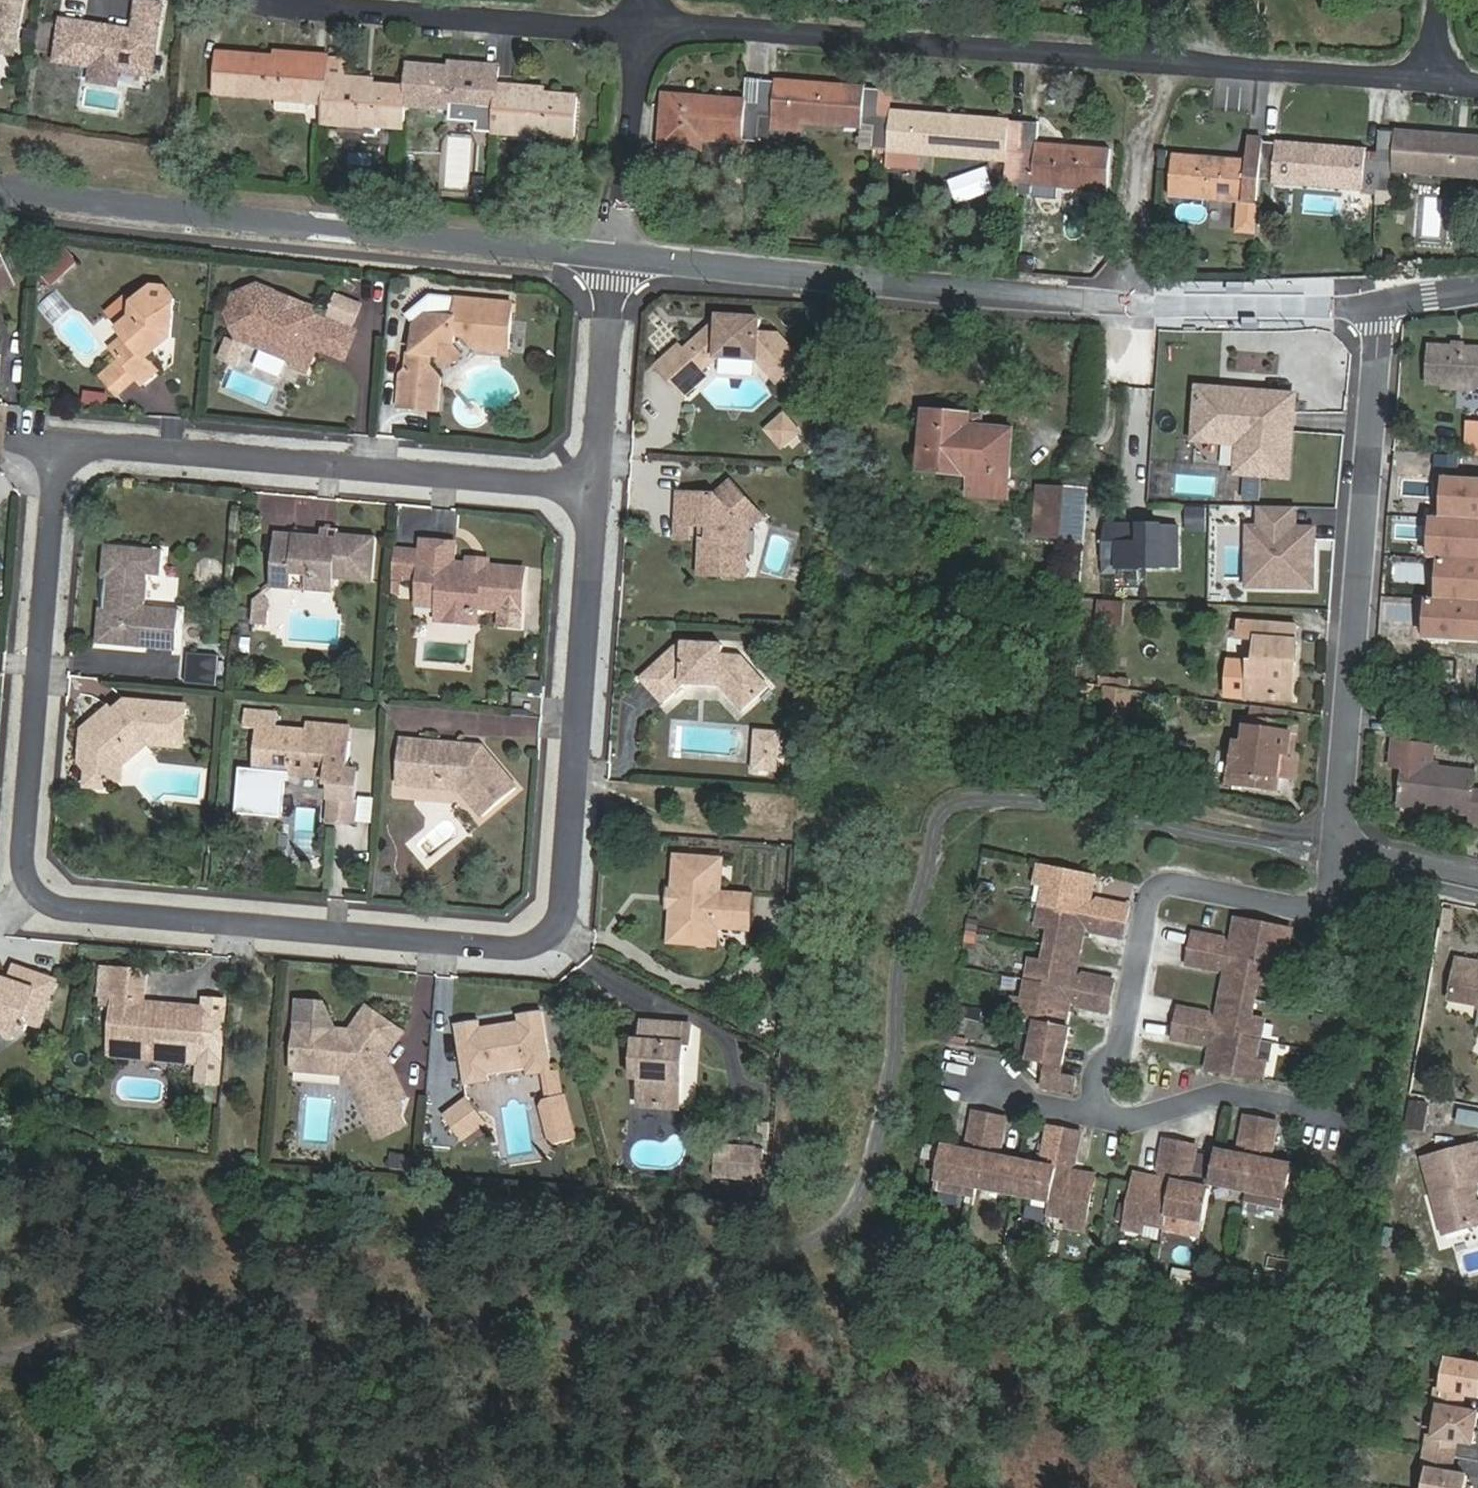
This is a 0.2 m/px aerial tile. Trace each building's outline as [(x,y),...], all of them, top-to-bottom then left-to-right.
[(13,70),(27,0),(0,0),(0,68),(13,70)] [(117,69),(149,74),(159,4),(136,0),(132,31),(60,21),(55,55),(91,61),(90,66),(117,69)] [(324,101),(328,55),(276,51),(275,56),(217,51),(214,90),(277,95),(277,98),(324,101)] [(90,66),(91,61),(55,55),(54,60),(90,66)] [(324,101),(323,122),(402,127),(404,105),(406,86),(374,84),(374,79),(345,76),(346,57),(328,55),(324,101)] [(476,131),(492,133),(496,84),(497,66),(450,63),(450,68),(408,65),(406,86),(404,105),(451,108),(450,121),(476,122),(476,131)] [(115,84),(117,69),(90,66),(88,80),(115,84)] [(756,156),(761,82),(746,81),(745,103),(663,96),(660,147),(702,149),(703,138),(742,141),(742,154),(756,156)] [(859,149),(875,150),(879,91),(761,82),(756,156),(769,157),(771,130),(801,133),(802,123),(860,128),(859,149)] [(496,84),(492,133),(535,136),(536,133),(572,136),(575,95),(544,92),(544,89),(496,84)] [(1019,183),(1023,123),(891,113),(892,92),(879,91),(875,150),(887,151),(887,167),(919,170),(921,153),(1007,159),(1005,182),(1019,183)] [(1038,124),(1023,123),(1019,183),(1106,190),(1109,152),(1037,146),(1038,124)] [(1263,143),(1259,202),(1272,203),(1274,184),(1379,192),(1383,134),(1369,132),(1367,152),(1263,143)] [(1379,192),(1391,193),(1393,172),(1477,178),(1477,141),(1383,134),(1379,192)] [(1259,202),(1263,143),(1249,142),(1247,163),(1174,157),(1172,196),(1218,199),(1217,202),(1245,204),(1248,208),(1255,209),(1259,206),(1259,202)] [(15,286),(0,253),(0,293),(15,286)] [(168,336),(170,337),(174,299),(165,288),(150,287),(143,294),(144,296),(135,303),(133,301),(132,302),(129,320),(117,330),(123,338),(110,349),(122,364),(132,375),(138,383),(155,369),(146,358),(156,348),(157,340),(163,335),(168,336)] [(232,337),(271,353),(291,362),(288,368),(299,372),(308,369),(316,350),(326,324),(318,320),(315,309),(306,306),(295,311),(283,306),(279,296),(260,288),(237,294),(226,323),(232,337)] [(143,294),(133,301),(135,303),(144,296),(143,294)] [(306,306),(279,296),(283,306),(295,311),(306,306)] [(335,299),(328,318),(352,327),(359,308),(335,299)] [(442,360),(452,351),(453,337),(463,338),(475,350),(509,353),(514,305),(459,300),(456,321),(428,319),(414,330),(411,365),(403,375),(402,385),(419,387),(417,410),(438,412),(441,380),(430,368),(433,358),(442,360)] [(687,359),(665,378),(683,399),(705,380),(700,375),(721,358),(757,361),(767,371),(771,368),(781,379),(802,362),(780,336),(762,333),(764,322),(721,319),(721,322),(721,332),(720,341),(710,340),(701,339),(683,354),(687,359)] [(721,322),(701,339),(710,340),(720,341),(721,332),(721,322)] [(354,334),(326,324),(316,350),(343,361),(354,334)] [(156,348),(170,337),(168,336),(163,335),(157,340),(156,348)] [(1444,386),(1467,387),(1470,350),(1466,350),(1453,349),(1428,347),(1426,385),(1444,386)] [(657,367),(665,378),(687,359),(683,354),(679,349),(657,367)] [(1467,387),(1477,388),(1477,350),(1470,350),(1467,387)] [(461,360),(452,351),(442,360),(450,369),(461,360)] [(291,362),(271,353),(268,360),(288,368),(291,362)] [(132,375),(122,364),(103,381),(112,392),(132,375)] [(778,382),(781,379),(771,368),(767,371),(778,382)] [(400,409),(417,410),(419,387),(402,385),(400,409)] [(1444,393),(1467,394),(1467,387),(1444,386),(1444,393)] [(1290,479),(1296,396),(1200,389),(1196,440),(1241,443),(1238,474),(1290,479)] [(999,480),(1010,481),(1015,431),(981,428),(970,426),(972,417),(926,411),(920,471),(972,476),(970,495),(997,498),(999,480)] [(778,424),(777,441),(784,448),(800,433),(785,417),(778,424)] [(982,418),(972,417),(970,426),(981,428),(982,418)] [(1469,425),(1468,441),(1477,441),(1477,426),(1469,425)] [(1008,499),(1010,481),(999,480),(997,498),(1008,499)] [(1260,501),(1262,482),(1247,480),(1246,499),(1260,501)] [(710,541),(700,541),(698,576),(744,579),(746,531),(761,517),(732,484),(714,498),(680,496),(678,525),(689,526),(701,526),(710,527),(710,541)] [(1085,546),(1089,505),(1090,493),(1041,488),(1036,536),(1069,539),(1068,545),(1085,546)] [(1453,488),(1451,524),(1477,525),(1477,489),(1453,488)] [(1288,527),(1288,507),(1261,507),(1261,527),(1249,527),(1249,564),(1266,564),(1266,587),(1316,589),(1317,537),(1304,536),(1304,528),(1298,528),(1288,527)] [(1288,527),(1298,528),(1298,507),(1288,507),(1288,527)] [(1206,532),(1207,509),(1188,509),(1187,532),(1206,532)] [(1441,524),(1439,560),(1477,562),(1477,526),(1441,524)] [(688,541),(689,526),(678,525),(677,540),(688,541)] [(701,526),(700,541),(710,541),(710,527),(701,526)] [(1120,570),(1180,570),(1180,527),(1118,526),(1118,531),(1104,531),(1104,561),(1120,561),(1120,570)] [(1304,536),(1317,537),(1317,528),(1304,528),(1304,536)] [(1035,542),(1068,545),(1069,539),(1036,536),(1035,542)] [(334,543),(320,542),(274,539),(270,597),(292,598),(293,582),(333,585),(371,587),(374,541),(334,538),(334,543)] [(471,567),(467,560),(449,559),(450,545),(419,542),(415,607),(436,608),(435,619),(444,630),(465,631),(475,623),(477,601),(519,604),(522,564),(485,561),(479,567),(471,567)] [(100,610),(97,647),(176,655),(180,614),(144,610),(146,580),(161,580),(163,554),(105,548),(102,581),(109,581),(106,610),(100,610)] [(467,554),(467,560),(471,567),(479,567),(485,561),(486,556),(467,554)] [(1249,587),(1266,587),(1266,564),(1249,564),(1249,587)] [(1449,566),(1447,602),(1477,603),(1477,567),(1449,566)] [(332,601),(333,585),(293,582),(292,598),(332,601)] [(1126,602),(1104,601),(1103,624),(1125,625),(1126,602)] [(415,617),(435,619),(436,608),(415,607),(415,617)] [(1437,609),(1435,645),(1477,647),(1477,611),(1437,609)] [(474,636),(475,623),(465,631),(444,630),(435,619),(434,633),(474,636)] [(1289,669),(1296,669),(1299,627),(1242,623),(1239,644),(1259,646),(1257,666),(1252,666),(1249,697),(1287,701),(1289,669)] [(688,683),(726,687),(733,681),(754,705),(773,689),(746,658),(727,656),(727,646),(689,642),(689,648),(688,654),(670,652),(641,678),(663,703),(688,683)] [(1235,696),(1249,697),(1252,666),(1257,666),(1259,646),(1239,644),(1235,696)] [(218,656),(187,653),(184,682),(215,685),(218,656)] [(1094,685),(1101,686),(1102,677),(1103,671),(1086,668),(1084,684),(1092,685),(1094,685)] [(1293,701),(1296,669),(1289,669),(1287,701),(1293,701)] [(1102,677),(1101,686),(1103,687),(1105,687),(1117,688),(1121,689),(1122,680),(1102,677)] [(1122,678),(1122,680),(1121,689),(1131,690),(1132,690),(1133,679),(1122,678)] [(733,681),(726,687),(747,711),(754,705),(733,681)] [(1084,684),(1075,683),(1074,694),(1074,698),(1091,699),(1092,685),(1084,684)] [(1105,687),(1103,687),(1100,713),(1114,715),(1117,688),(1105,687)] [(1121,689),(1117,688),(1114,715),(1128,716),(1131,690),(1121,689)] [(89,775),(87,791),(106,792),(114,785),(117,758),(129,744),(129,738),(182,742),(185,709),(126,704),(114,714),(110,711),(85,734),(82,766),(89,775)] [(1295,752),(1300,713),(1254,707),(1253,718),(1248,754),(1241,753),(1237,786),(1262,790),(1263,776),(1280,778),(1297,781),(1301,753),(1295,752)] [(277,717),(245,715),(243,731),(259,732),(255,777),(329,784),(329,789),(335,790),(332,824),(357,826),(361,774),(351,773),(353,745),(334,743),(334,737),(310,735),(276,732),(277,717)] [(1245,717),(1241,753),(1248,754),(1253,718),(1245,717)] [(311,726),(310,735),(334,737),(334,743),(353,745),(355,730),(311,726)] [(755,731),(754,753),(778,755),(779,733),(755,731)] [(445,750),(442,745),(401,742),(398,785),(416,786),(417,774),(439,775),(438,788),(460,789),(483,816),(515,788),(483,748),(459,746),(455,751),(445,750)] [(1477,824),(1477,792),(1474,791),(1476,773),(1441,769),(1441,764),(1432,763),(1434,747),(1395,743),(1392,769),(1402,771),(1399,800),(1435,804),(1434,812),(1471,816),(1470,823),(1477,824)] [(1228,785),(1237,786),(1241,753),(1232,752),(1228,785)] [(778,755),(754,753),(752,770),(776,772),(778,755)] [(416,786),(438,788),(439,775),(417,774),(416,786)] [(1278,792),(1280,778),(1263,776),(1262,790),(1278,792)] [(1398,808),(1434,812),(1435,804),(1399,800),(1398,808)] [(681,860),(679,892),(685,893),(683,916),(677,915),(675,947),(720,950),(721,932),(751,934),(754,896),(724,894),(726,863),(681,860)] [(1077,980),(1086,928),(1096,930),(1096,935),(1124,941),(1130,909),(1101,904),(1100,908),(1091,906),(1096,880),(1043,869),(1039,888),(1050,890),(1043,928),(1054,930),(1048,965),(1036,963),(1028,1003),(1019,1001),(1016,1018),(1042,1023),(1035,1061),(1051,1064),(1046,1088),(1076,1094),(1079,1077),(1065,1074),(1074,1029),(1068,1027),(1073,1000),(1082,1002),(1081,1008),(1111,1014),(1117,981),(1088,976),(1086,982),(1077,980)] [(685,893),(679,892),(670,892),(669,915),(677,915),(683,916),(685,893)] [(1452,911),(1444,910),(1441,929),(1448,930),(1452,911)] [(1229,968),(1219,1021),(1210,1019),(1211,1014),(1182,1009),(1176,1040),(1205,1045),(1206,1041),(1215,1043),(1210,1068),(1263,1078),(1266,1062),(1257,1061),(1267,1003),(1256,1001),(1259,983),(1271,985),(1278,946),(1287,948),(1290,930),(1238,920),(1233,947),(1223,946),(1224,940),(1196,935),(1190,967),(1218,972),(1219,966),(1229,968)] [(1453,965),(1477,970),(1477,963),(1455,958),(1453,965)] [(1453,965),(1446,1000),(1470,1004),(1470,1007),(1477,1009),(1477,970),(1453,965)] [(6,1027),(13,1041),(31,1035),(33,1029),(37,1030),(54,985),(14,969),(11,976),(8,982),(0,979),(0,1025),(6,1027)] [(0,972),(0,979),(8,982),(11,976),(0,972)] [(114,973),(112,999),(143,1002),(145,975),(114,973)] [(123,1048),(130,1055),(145,1057),(154,1050),(154,1046),(200,1050),(204,1013),(143,1007),(143,1002),(112,999),(109,1043),(123,1044),(123,1048)] [(219,1045),(223,1012),(208,1010),(204,1044),(219,1045)] [(382,1111),(394,1106),(403,1102),(384,1058),(399,1035),(362,1012),(349,1033),(345,1040),(338,1039),(338,1032),(294,1029),(292,1072),(345,1077),(364,1119),(382,1111)] [(521,1023),(480,1028),(480,1022),(454,1025),(462,1087),(487,1083),(486,1077),(527,1071),(528,1078),(543,1076),(546,1103),(543,1111),(553,1149),(576,1143),(564,1099),(557,1074),(551,1075),(544,1013),(520,1016),(521,1023)] [(649,1070),(649,1079),(647,1105),(688,1109),(692,1047),(697,1047),(698,1029),(649,1024),(647,1043),(646,1043),(644,1069),(649,1070)] [(636,1078),(649,1079),(649,1070),(644,1069),(646,1043),(639,1042),(636,1078)] [(198,1067),(200,1050),(154,1046),(154,1050),(145,1057),(130,1055),(123,1048),(123,1044),(109,1043),(107,1060),(198,1067)] [(1407,1129),(1424,1131),(1428,1101),(1411,1099),(1407,1129)] [(1477,1128),(1477,1109),(1457,1105),(1453,1124),(1477,1128)] [(398,1116),(394,1106),(382,1111),(364,1119),(374,1142),(401,1130),(395,1117),(398,1116)] [(470,1110),(445,1122),(459,1149),(483,1137),(470,1110)] [(1088,1230),(1099,1177),(1072,1172),(1074,1162),(1079,1163),(1085,1134),(1054,1128),(1048,1157),(1053,1159),(1051,1168),(998,1158),(1000,1148),(1005,1149),(1012,1120),(978,1113),(972,1143),(977,1144),(975,1154),(948,1148),(940,1192),(977,1199),(979,1187),(1054,1201),(1051,1213),(1074,1217),(1072,1227),(1088,1230)] [(1214,1181),(1249,1188),(1248,1197),(1285,1205),(1293,1164),(1267,1159),(1268,1150),(1274,1151),(1279,1122),(1248,1116),(1242,1145),(1247,1146),(1245,1155),(1220,1150),(1214,1181)] [(1147,1223),(1168,1227),(1171,1214),(1205,1221),(1212,1189),(1186,1184),(1188,1174),(1193,1175),(1199,1146),(1169,1140),(1163,1169),(1167,1170),(1166,1180),(1140,1174),(1129,1228),(1145,1231),(1147,1223)] [(1443,1232),(1477,1223),(1477,1214),(1470,1183),(1477,1181),(1477,1144),(1424,1158),(1443,1232)] [(759,1153),(724,1150),(722,1177),(757,1180),(759,1153)] [(1043,1221),(1045,1207),(1025,1205),(1024,1219),(1043,1221)] [(1447,1352),(1442,1382),(1436,1381),(1433,1398),(1439,1399),(1461,1403),(1464,1387),(1477,1389),(1477,1358),(1447,1352)] [(1461,1403),(1439,1399),(1434,1429),(1428,1427),(1425,1445),(1453,1450),(1456,1434),(1472,1437),(1477,1406),(1461,1403)] [(1425,1445),(1422,1462),(1428,1464),(1424,1487),(1463,1487),(1466,1469),(1450,1466),(1453,1450),(1425,1445)]
